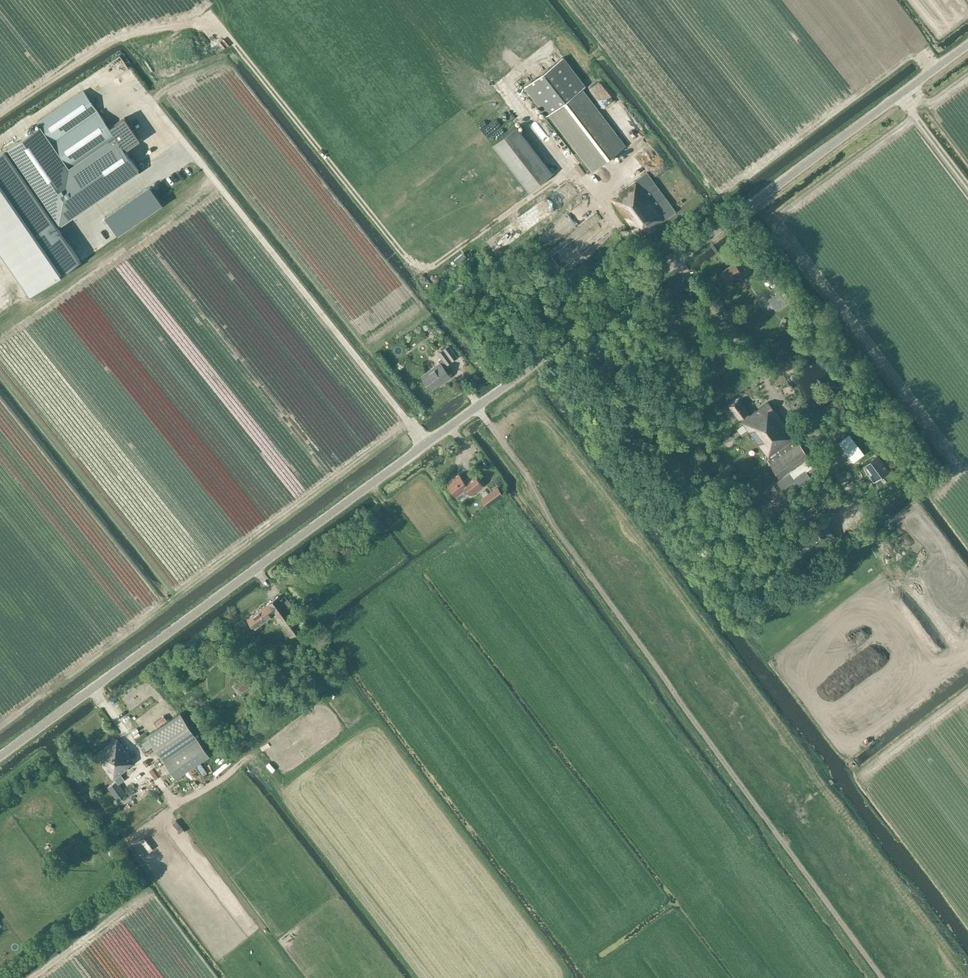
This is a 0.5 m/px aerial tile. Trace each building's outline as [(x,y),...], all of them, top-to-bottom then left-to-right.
[(548,114),(588,166),(592,171),(626,145),(582,88),(584,86),(562,56),(525,85),(547,114),(548,114)] [(140,96),(145,90),(140,86),(136,92),(140,96)] [(0,153),(0,247),(31,292),(80,258),(58,225),(139,169),(125,149),(140,139),(125,117),(110,127),(84,90),(38,122),(40,126),(0,153)] [(172,130),(174,125),(149,113),(146,118),(172,130)] [(492,145),(509,166),(528,191),(553,173),(517,125),(492,145)] [(619,194),(612,200),(640,237),(675,211),(647,171),(618,193),(619,194)] [(163,204),(150,185),(106,216),(118,234),(163,204)] [(569,213),(575,222),(580,219),(582,222),(600,210),(591,198),(569,213)] [(561,218),(558,233),(567,235),(570,220),(561,218)] [(738,266),(735,262),(720,272),(727,282),(742,272),(746,269),(742,263),(738,266)] [(778,291),(768,299),(776,310),(786,303),(778,291)] [(440,362),(421,375),(432,390),(451,376),(446,369),(448,367),(449,366),(447,364),(457,357),(448,345),(438,353),(441,358),(439,360),(440,362)] [(786,368),(794,363),(790,357),(782,362),(786,368)] [(770,463),(769,464),(780,477),(808,456),(789,429),(768,402),(749,416),(738,400),(731,405),(742,420),(741,421),(769,458),(767,460),(770,463)] [(839,422),(830,428),(837,437),(845,430),(839,422)] [(875,456),(863,466),(869,474),(873,471),(879,478),(887,472),(875,456)] [(812,458),(792,472),(798,480),(801,485),(813,477),(811,474),(819,468),(812,458)] [(466,488),(471,494),(484,485),(474,472),(464,479),(460,473),(446,483),(456,495),(466,488)] [(792,472),(777,482),(783,490),(798,480),(792,472)] [(898,493),(909,487),(905,479),(894,485),(898,493)] [(498,487),(488,495),(493,501),(503,494),(498,487)] [(783,496),(789,502),(793,498),(787,492),(783,496)] [(801,562),(836,536),(822,519),(788,545),(801,562)] [(291,637),(303,628),(288,608),(293,605),(286,596),(282,598),(279,595),(247,618),(254,628),(273,614),(291,637)] [(248,682),(244,677),(233,684),(240,694),(256,683),(253,679),(248,682)] [(180,712),(147,735),(176,778),(209,755),(180,712)] [(133,762),(134,761),(118,738),(95,755),(113,779),(129,767),(128,766),(133,762)] [(149,738),(142,743),(146,749),(153,745),(149,738)] [(118,801),(127,794),(124,790),(118,782),(117,780),(108,788),(118,801)]
